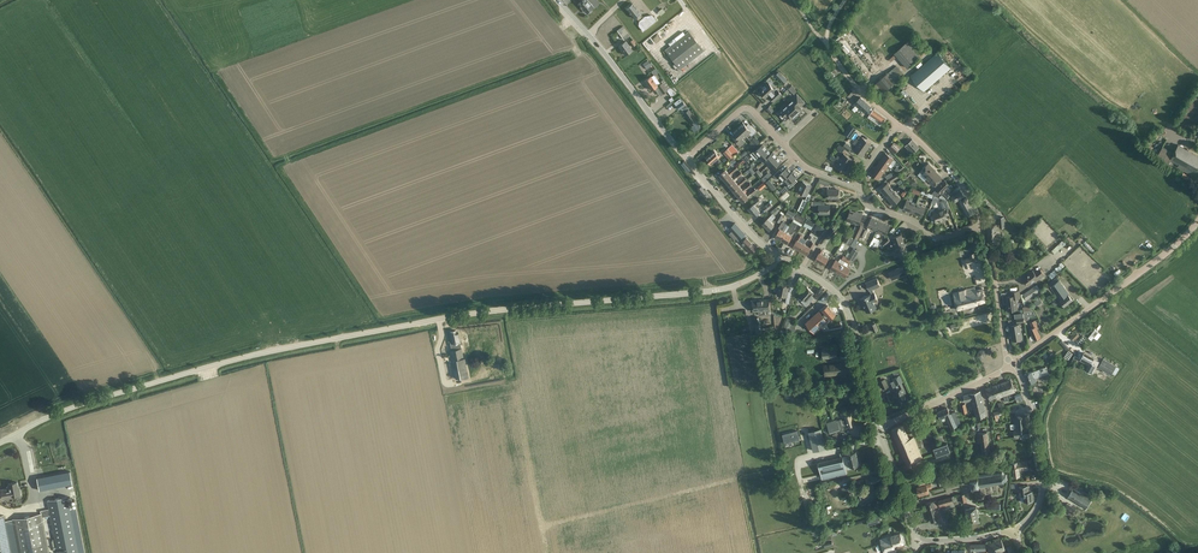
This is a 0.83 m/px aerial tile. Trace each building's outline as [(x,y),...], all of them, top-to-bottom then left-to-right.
[(582,7),(584,9),(584,10),(585,12),(587,12),(587,13),(594,7),(588,0),(580,0),(581,1),(579,3),(582,7)] [(641,13),(633,3),(626,8),(634,18),(636,17),(641,23),(637,27),(640,32),(644,36),(660,23),(653,14),(645,20),(640,14),(641,13)] [(657,10),(660,15),(667,10),(664,5),(657,10)] [(624,40),(630,36),(623,26),(617,30),(624,40)] [(704,51),(688,31),(665,50),(680,70),(704,51)] [(632,50),(626,41),(619,46),(625,55),(632,50)] [(894,53),(907,68),(919,58),(907,43),(894,53)] [(910,76),(924,91),(951,68),(937,53),(910,76)] [(649,61),(649,60),(643,64),(647,69),(653,65),(652,63),(651,64),(649,61)] [(897,66),(892,70),(877,83),(884,92),(904,75),(897,66)] [(788,81),(779,71),(775,75),(784,84),(788,81)] [(649,78),(649,77),(644,81),(651,90),(656,86),(660,83),(654,74),(649,78)] [(660,82),(662,84),(658,87),(662,94),(671,88),(664,79),(660,82)] [(776,91),(768,83),(765,86),(766,87),(760,92),(766,98),(769,95),(770,96),(770,97),(774,101),(782,94),(777,89),(776,91)] [(792,85),(788,88),(794,94),(797,91),(792,85)] [(851,88),(847,93),(846,94),(850,97),(855,92),(851,88)] [(800,113),(800,111),(803,109),(799,106),(804,102),(805,103),(805,102),(801,98),(797,94),(793,97),(795,99),(788,105),(798,115),(800,113)] [(856,101),(855,103),(866,113),(867,112),(870,108),(871,107),(860,97),(856,101)] [(682,101),(681,102),(676,106),(679,110),(681,108),(691,123),(692,122),(697,129),(700,127),(695,120),(696,119),(689,109),(686,106),(686,107),(685,105),(682,101)] [(782,110),(781,109),(777,112),(785,121),(784,120),(788,116),(792,119),(794,117),(796,117),(798,115),(788,105),(782,110)] [(870,108),(867,112),(870,114),(868,116),(871,119),(880,125),(882,123),(885,119),(873,110),(870,108)] [(752,136),(752,135),(756,131),(751,125),(748,128),(743,122),(738,127),(746,136),(749,133),(752,136)] [(845,132),(844,133),(850,138),(857,129),(850,124),(845,132)] [(746,136),(738,127),(733,132),(736,135),(733,138),(741,146),(745,141),(743,139),(746,136)] [(755,137),(751,141),(756,146),(760,142),(755,137)] [(855,141),(867,150),(871,144),(862,137),(859,142),(856,139),(855,141)] [(905,146),(912,154),(919,147),(912,139),(905,146)] [(853,150),(858,153),(862,156),(867,150),(855,141),(853,143),(856,146),(853,150)] [(893,143),(889,148),(895,153),(899,149),(893,143)] [(756,160),(759,157),(767,149),(763,144),(755,152),(754,151),(750,154),(756,160)] [(842,152),(845,148),(843,147),(839,144),(837,149),(842,152)] [(738,152),(732,145),(724,152),(730,159),(738,152)] [(1193,173),(1197,176),(1196,178),(1197,179),(1197,156),(1178,145),(1174,152),(1163,146),(1158,155),(1168,164),(1170,160),(1179,165),(1177,167),(1192,175),(1193,173)] [(767,149),(759,157),(763,161),(765,160),(771,154),(771,153),(767,149)] [(720,157),(718,156),(714,151),(706,159),(711,165),(720,157)] [(769,164),(777,156),(773,152),(771,153),(771,154),(765,160),(769,164)] [(836,158),(850,166),(853,159),(844,153),(841,158),(838,156),(836,158)] [(888,166),(891,168),(893,165),(890,163),(894,158),(885,153),(886,153),(881,160),(888,166)] [(777,156),(769,164),(773,169),(782,161),(777,156)] [(734,158),(729,163),(733,167),(737,163),(734,158)] [(846,173),(850,166),(836,158),(835,161),(838,163),(836,167),(846,173)] [(876,167),(883,173),(888,166),(881,160),(876,167)] [(929,163),(924,167),(921,171),(928,178),(927,179),(934,185),(942,177),(933,168),(929,163)] [(719,174),(724,180),(729,176),(738,169),(736,166),(727,173),(724,170),(719,174)] [(780,169),(773,176),(776,178),(779,175),(783,180),(784,179),(792,172),(787,167),(782,172),(780,169)] [(883,173),(876,167),(871,174),(878,180),(883,173)] [(789,184),(793,180),(798,176),(793,171),(792,172),(784,179),(789,184)] [(724,180),(729,185),(734,181),(742,174),(740,172),(732,178),(729,176),(724,180)] [(898,177),(899,176),(898,173),(889,179),(891,182),(898,177)] [(729,185),(734,191),(739,187),(747,180),(745,177),(737,184),(734,181),(729,185)] [(938,196),(941,193),(949,185),(945,180),(931,194),(938,196)] [(803,182),(801,187),(798,192),(807,196),(805,200),(803,199),(798,210),(803,213),(808,201),(811,195),(808,193),(811,185),(803,182)] [(734,191),(738,196),(743,192),(752,185),(750,183),(741,190),(739,187),(734,191)] [(880,189),(887,197),(894,191),(887,183),(880,189)] [(699,187),(697,188),(701,193),(703,196),(704,195),(708,199),(711,196),(706,189),(705,190),(701,185),(699,187)] [(788,185),(786,187),(785,186),(781,190),(784,194),(791,187),(788,185)] [(743,192),(738,196),(743,202),(757,191),(755,188),(746,195),(743,192)] [(839,190),(828,190),(827,198),(839,198),(839,190)] [(952,196),(951,196),(954,203),(957,201),(959,201),(960,201),(965,198),(960,190),(952,195),(952,196)] [(893,205),(898,201),(900,199),(894,191),(887,197),(893,205)] [(933,213),(934,216),(931,217),(933,222),(936,220),(936,222),(943,220),(942,218),(946,217),(947,218),(946,215),(948,214),(947,210),(950,209),(947,201),(939,197),(942,207),(943,209),(933,213)] [(975,212),(966,197),(965,198),(960,201),(968,217),(975,212)] [(755,216),(759,212),(755,206),(760,202),(757,199),(751,203),(753,205),(749,208),(755,216)] [(903,209),(912,212),(916,204),(907,200),(903,209)] [(814,205),(815,205),(815,207),(816,208),(817,209),(819,209),(818,214),(830,214),(830,205),(822,205),(822,202),(814,201),(814,205)] [(772,206),(769,202),(762,208),(765,212),(772,206)] [(916,204),(912,212),(922,216),(925,208),(916,204)] [(768,219),(767,219),(763,224),(769,230),(774,224),(771,221),(775,216),(778,213),(778,212),(780,210),(777,207),(771,212),(772,214),(768,219)] [(788,209),(785,215),(791,219),(794,213),(788,209)] [(781,211),(780,213),(775,221),(779,223),(784,215),(785,214),(781,211)] [(858,227),(855,232),(853,236),(858,239),(860,235),(862,231),(865,221),(861,220),(863,214),(859,213),(858,214),(850,211),(847,220),(859,225),(858,227)] [(795,219),(802,224),(805,219),(798,214),(795,219)] [(872,217),(869,223),(867,227),(876,231),(881,222),(872,217)] [(807,219),(803,226),(811,230),(815,223),(807,219)] [(786,232),(785,232),(782,230),(786,224),(782,221),(778,228),(780,229),(775,236),(782,239),(786,232)] [(786,232),(782,239),(788,243),(791,238),(792,236),(790,235),(791,233),(792,233),(795,229),(794,228),(797,224),(796,223),(793,221),(792,221),(789,226),(785,232),(786,232)] [(881,222),(876,231),(885,235),(890,226),(881,222)] [(737,238),(747,249),(751,254),(757,249),(746,237),(745,238),(743,236),(745,234),(735,223),(729,228),(732,231),(729,234),(735,240),(738,237),(737,238)] [(817,224),(814,230),(815,231),(814,233),(820,237),(825,229),(817,224)] [(998,225),(993,225),(987,226),(988,242),(999,241),(998,225)] [(833,237),(838,229),(833,226),(828,234),(833,237)] [(1066,232),(1063,235),(1073,247),(1075,245),(1071,240),(1072,239),(1066,232)] [(892,238),(895,247),(905,244),(902,234),(892,238)] [(802,237),(799,235),(796,239),(797,240),(793,246),(800,250),(804,244),(800,241),(802,237)] [(804,244),(800,250),(807,255),(811,248),(812,249),(815,243),(812,242),(809,247),(804,244)] [(1060,243),(1055,248),(1052,250),(1055,254),(1058,251),(1064,246),(1060,243)] [(905,244),(895,247),(898,257),(908,253),(905,244)] [(850,253),(838,273),(845,278),(850,269),(846,267),(850,260),(853,261),(859,252),(853,248),(850,254),(850,253)] [(829,259),(827,258),(822,255),(824,251),(821,249),(818,253),(819,253),(815,259),(825,265),(829,259)] [(835,260),(833,263),(830,269),(838,273),(850,253),(848,252),(845,257),(843,256),(841,259),(840,259),(839,262),(835,260)] [(977,262),(975,253),(969,254),(970,257),(963,259),(965,268),(971,267),(970,264),(977,262)] [(893,277),(905,272),(903,267),(891,272),(893,277)] [(1037,267),(1032,271),(1027,275),(1022,279),(1028,286),(1038,278),(1039,279),(1044,275),(1039,270),(1037,267)] [(1059,273),(1055,269),(1048,275),(1052,279),(1059,273)] [(1069,294),(1065,289),(1059,280),(1058,280),(1056,277),(1048,284),(1060,300),(1064,306),(1072,300),(1068,294),(1069,294)] [(863,304),(865,308),(867,312),(876,308),(874,302),(878,300),(874,293),(873,289),(880,286),(877,278),(866,283),(869,291),(870,290),(871,294),(860,299),(862,305),(863,304)] [(780,283),(779,289),(777,295),(787,297),(785,303),(789,304),(790,300),(791,294),(787,294),(789,285),(780,283)] [(1040,289),(1037,285),(1024,294),(1020,295),(1024,307),(1031,305),(1030,301),(1040,294),(1037,291),(1040,289)] [(807,286),(803,291),(799,295),(803,299),(801,301),(806,306),(810,303),(814,298),(811,296),(814,293),(807,286)] [(958,309),(972,306),(977,304),(977,303),(985,301),(982,288),(974,290),(974,288),(954,293),(958,309)] [(1007,311),(1013,310),(1014,310),(1018,309),(1016,298),(1020,297),(1020,291),(1011,292),(1011,296),(1005,297),(1007,311)] [(770,310),(770,306),(769,300),(757,301),(756,300),(753,300),(752,302),(752,304),(753,311),(770,310)] [(830,319),(831,318),(836,314),(828,305),(822,310),(823,311),(821,313),(819,311),(806,323),(815,333),(828,321),(827,320),(829,318),(830,319)] [(787,318),(784,327),(792,330),(794,324),(793,323),(794,320),(787,318)] [(1030,329),(1033,335),(1030,336),(1030,337),(1031,340),(1032,340),(1034,339),(1035,340),(1040,337),(1036,327),(1037,326),(1035,321),(1030,322),(1033,328),(1030,329)] [(1020,324),(1010,326),(1012,340),(1015,340),(1016,340),(1022,339),(1020,324)] [(450,351),(451,357),(456,379),(468,376),(465,357),(463,357),(461,348),(460,342),(458,332),(456,333),(456,330),(450,331),(453,342),(450,343),(452,350),(450,351)] [(1076,332),(1075,333),(1071,338),(1074,341),(1079,336),(1076,332)] [(836,346),(830,347),(822,348),(823,359),(837,357),(836,346)] [(980,350),(978,352),(978,355),(981,358),(984,357),(986,355),(986,352),(983,349),(980,350)] [(1068,350),(1064,357),(1069,360),(1073,353),(1068,350)] [(1080,360),(1085,363),(1090,365),(1094,358),(1084,353),(1080,360)] [(1102,371),(1110,376),(1116,367),(1103,359),(1099,367),(1103,370),(1102,371)] [(848,363),(842,363),(823,366),(825,376),(850,373),(848,363)] [(1028,384),(1037,381),(1035,378),(1048,373),(1046,367),(1024,375),(1028,384)] [(895,377),(893,378),(894,381),(896,385),(898,384),(903,382),(900,374),(895,377)] [(885,379),(879,381),(883,389),(888,387),(885,379)] [(998,384),(1002,396),(1015,392),(1011,380),(998,384)] [(1091,381),(1088,385),(1101,392),(1104,387),(1091,381)] [(902,383),(898,385),(900,389),(895,391),(899,400),(906,397),(904,394),(906,393),(902,383)] [(1002,396),(998,384),(986,388),(990,401),(1002,396)] [(987,415),(980,391),(970,393),(970,394),(963,396),(965,402),(971,400),(976,418),(987,415)] [(940,418),(941,418),(942,421),(943,422),(946,421),(945,419),(947,419),(949,423),(950,423),(947,424),(949,429),(960,424),(954,412),(950,414),(949,414),(946,408),(938,412),(940,418)] [(845,428),(848,427),(854,425),(850,414),(845,416),(845,417),(842,418),(842,419),(837,420),(837,419),(826,423),(830,433),(841,430),(840,429),(845,428)] [(1028,416),(1027,416),(1012,418),(1015,438),(1030,436),(1028,416)] [(907,464),(922,457),(914,441),(916,440),(915,439),(914,440),(913,437),(909,439),(902,425),(891,430),(907,464)] [(826,448),(824,442),(821,429),(808,432),(813,451),(826,448)] [(797,431),(784,434),(787,443),(799,440),(797,431)] [(829,435),(831,445),(841,442),(838,432),(829,435)] [(991,453),(988,432),(976,433),(978,443),(981,443),(982,454),(991,453)] [(936,458),(950,453),(947,443),(933,448),(936,458)] [(859,465),(856,452),(847,454),(848,455),(818,462),(823,480),(847,474),(846,470),(851,468),(850,467),(859,465)] [(1014,477),(1020,476),(1019,471),(1028,469),(1027,461),(1012,463),(1014,477)] [(70,471),(37,478),(39,491),(73,484),(70,471)] [(972,486),(974,486),(979,485),(979,486),(995,484),(995,483),(1003,482),(1003,483),(1004,483),(1003,482),(1007,480),(1007,479),(1006,475),(1007,475),(1007,474),(1006,475),(1002,473),(1002,472),(1002,473),(994,474),(994,473),(977,476),(978,477),(971,478),(972,486)] [(866,493),(863,494),(865,500),(866,503),(869,502),(877,499),(875,496),(878,495),(876,489),(874,490),(872,484),(883,480),(881,474),(873,477),(873,475),(867,477),(865,478),(866,479),(867,484),(868,485),(870,491),(866,493)] [(943,484),(941,476),(935,477),(937,486),(943,484)] [(925,480),(924,480),(918,482),(919,486),(917,487),(920,495),(929,493),(927,489),(931,488),(931,486),(932,485),(931,483),(926,485),(925,480)] [(3,498),(14,496),(20,494),(19,490),(18,490),(17,482),(9,484),(9,485),(8,485),(7,486),(6,488),(6,489),(1,490),(3,498)] [(853,484),(846,486),(849,493),(856,491),(855,488),(859,487),(858,482),(853,484)] [(1020,496),(1021,502),(1033,501),(1032,491),(1029,491),(1028,485),(1019,486),(1020,496)] [(1083,495),(1078,492),(1073,489),(1067,497),(1086,509),(1091,500),(1088,498),(1089,497),(1089,496),(1085,494),(1084,494),(1083,495)] [(938,500),(939,503),(940,507),(945,506),(945,508),(954,505),(953,502),(956,501),(955,496),(938,500)] [(5,521),(11,552),(49,552),(42,517),(50,516),(57,552),(78,552),(69,509),(68,503),(67,497),(47,501),(48,505),(48,507),(49,509),(41,511),(41,514),(12,520),(5,521)] [(942,519),(937,503),(936,501),(926,503),(931,522),(942,519)] [(1067,503),(1062,510),(1066,513),(1068,514),(1071,516),(1076,509),(1067,503)] [(976,506),(965,509),(969,524),(979,521),(976,506)] [(5,521),(4,515),(0,516),(0,552),(11,552),(5,521)] [(879,516),(866,520),(868,526),(880,522),(879,516)] [(883,538),(880,539),(885,552),(890,552),(896,551),(894,547),(904,544),(900,533),(890,536),(883,538)] [(1001,539),(987,545),(990,552),(995,552),(1005,549),(1001,539)] [(971,550),(971,552),(976,552),(976,551),(986,551),(986,550),(985,544),(971,544),(971,550)]
